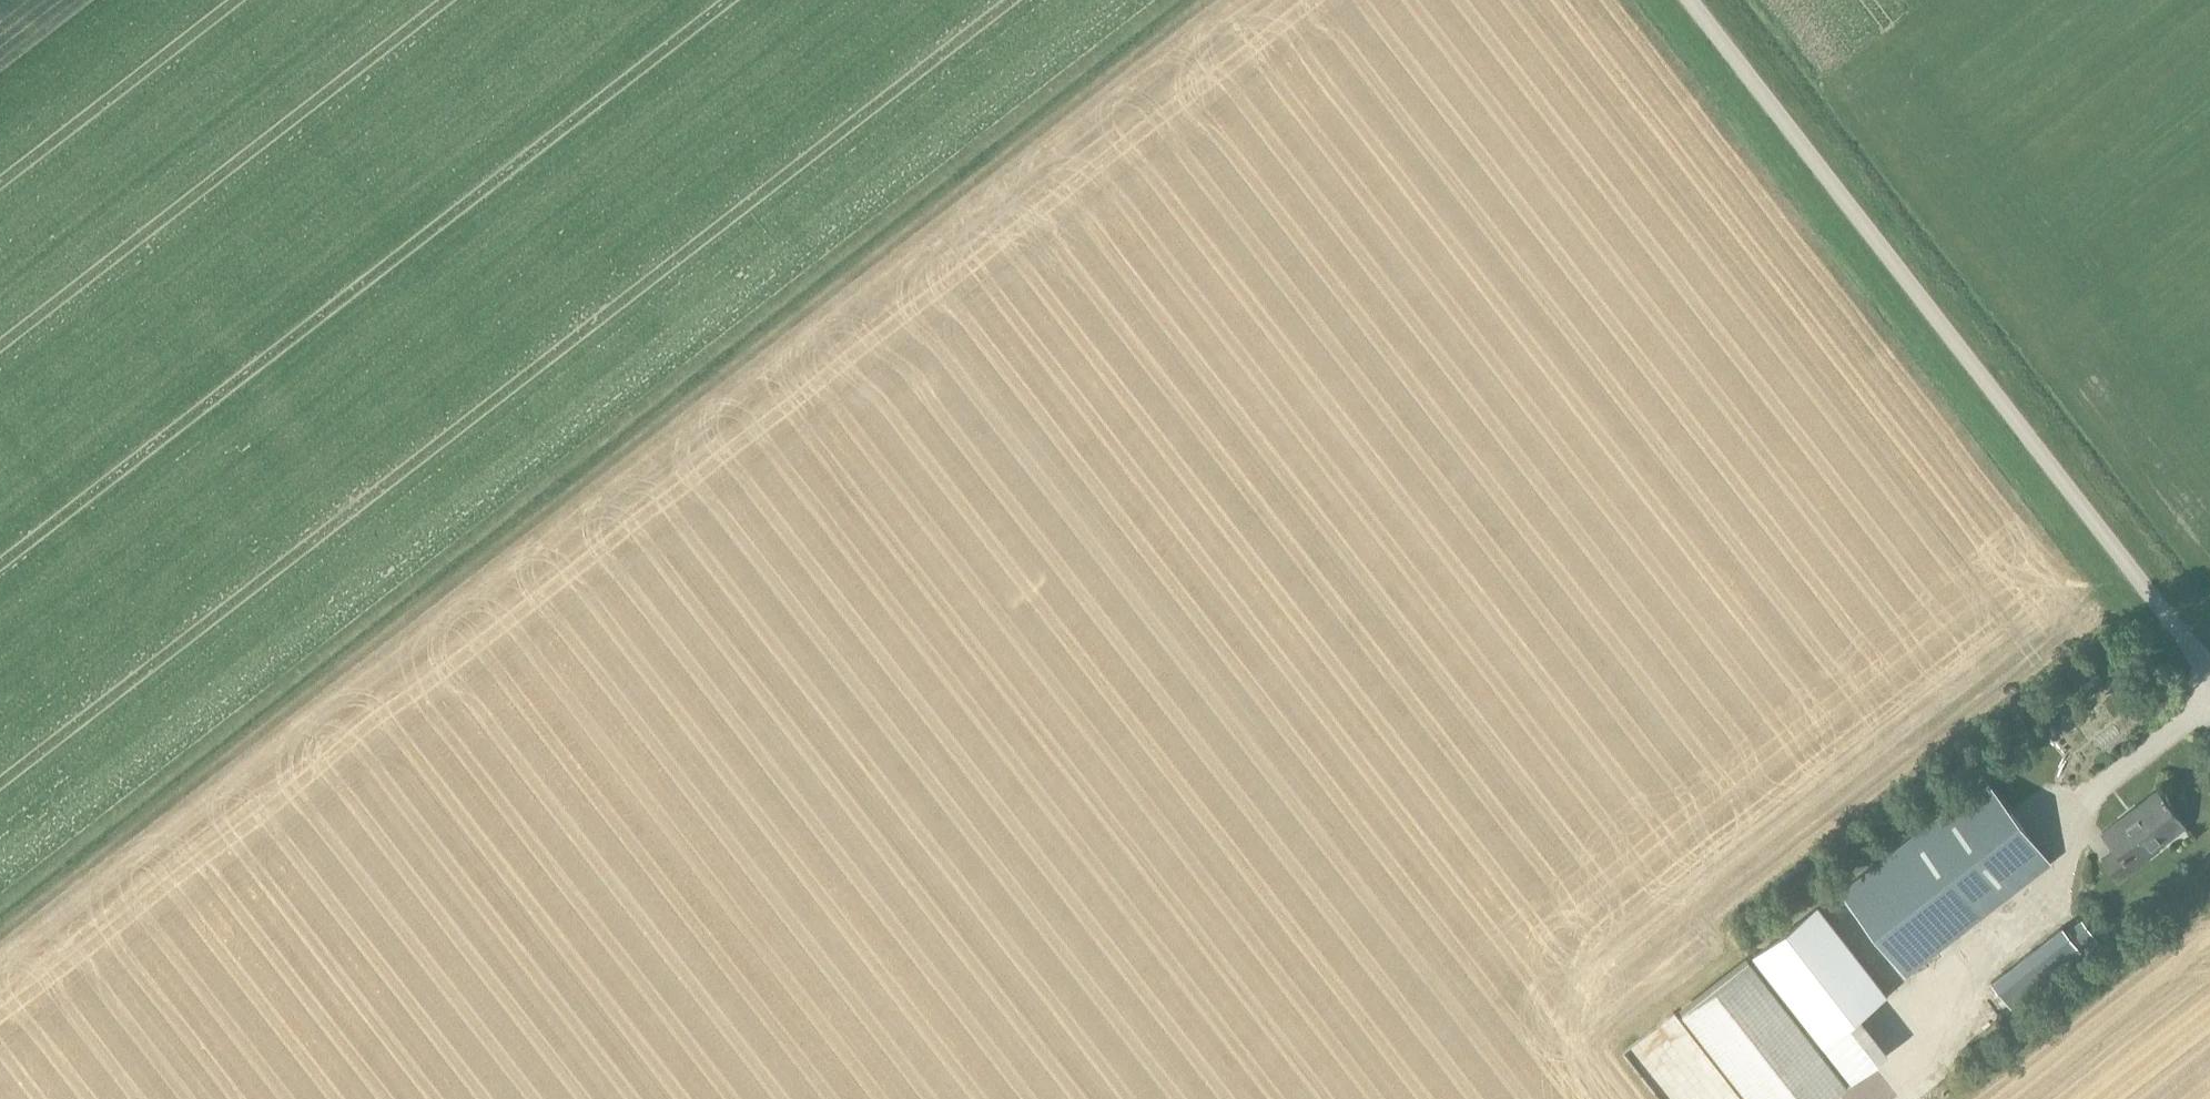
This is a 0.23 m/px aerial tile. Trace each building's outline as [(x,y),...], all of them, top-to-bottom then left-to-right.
[(1905,974),(2049,863),(1984,779),(1840,890),(1905,974)] [(2143,851),(2180,822),(2155,790),(2101,833),(2114,850),(2101,860),(2118,882),(2148,859),(2143,851)] [(1844,1022),(1883,992),(1817,907),(1753,956),(1819,1041),(1848,1081),(1874,1063),(1844,1022)] [(2009,1008),(2080,953),(2061,928),(1990,983),(2009,1008)] [(1748,960),(1680,1011),(1747,1098),(1827,1098),(1844,1086),(1748,960)]
